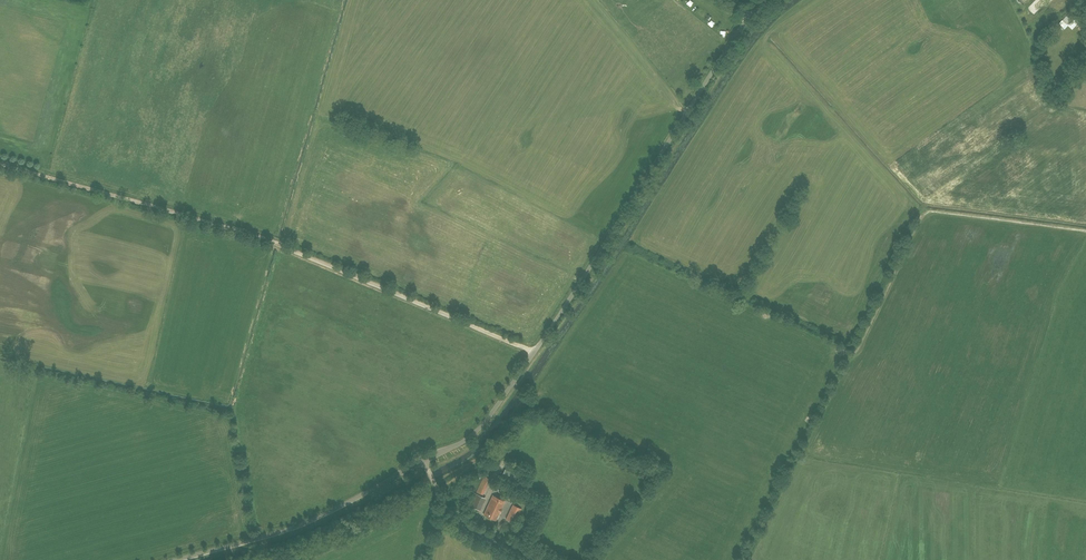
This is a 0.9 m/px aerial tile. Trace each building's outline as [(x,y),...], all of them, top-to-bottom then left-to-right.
[(500,480),(516,488),(521,476),(505,469),(500,480)] [(484,476),(476,493),(482,496),(491,479),(490,478),(491,476),(487,474),(486,476),(484,476)] [(496,520),(505,501),(493,495),(483,515),(496,520)] [(515,523),(521,508),(513,504),(506,519),(515,523)]
